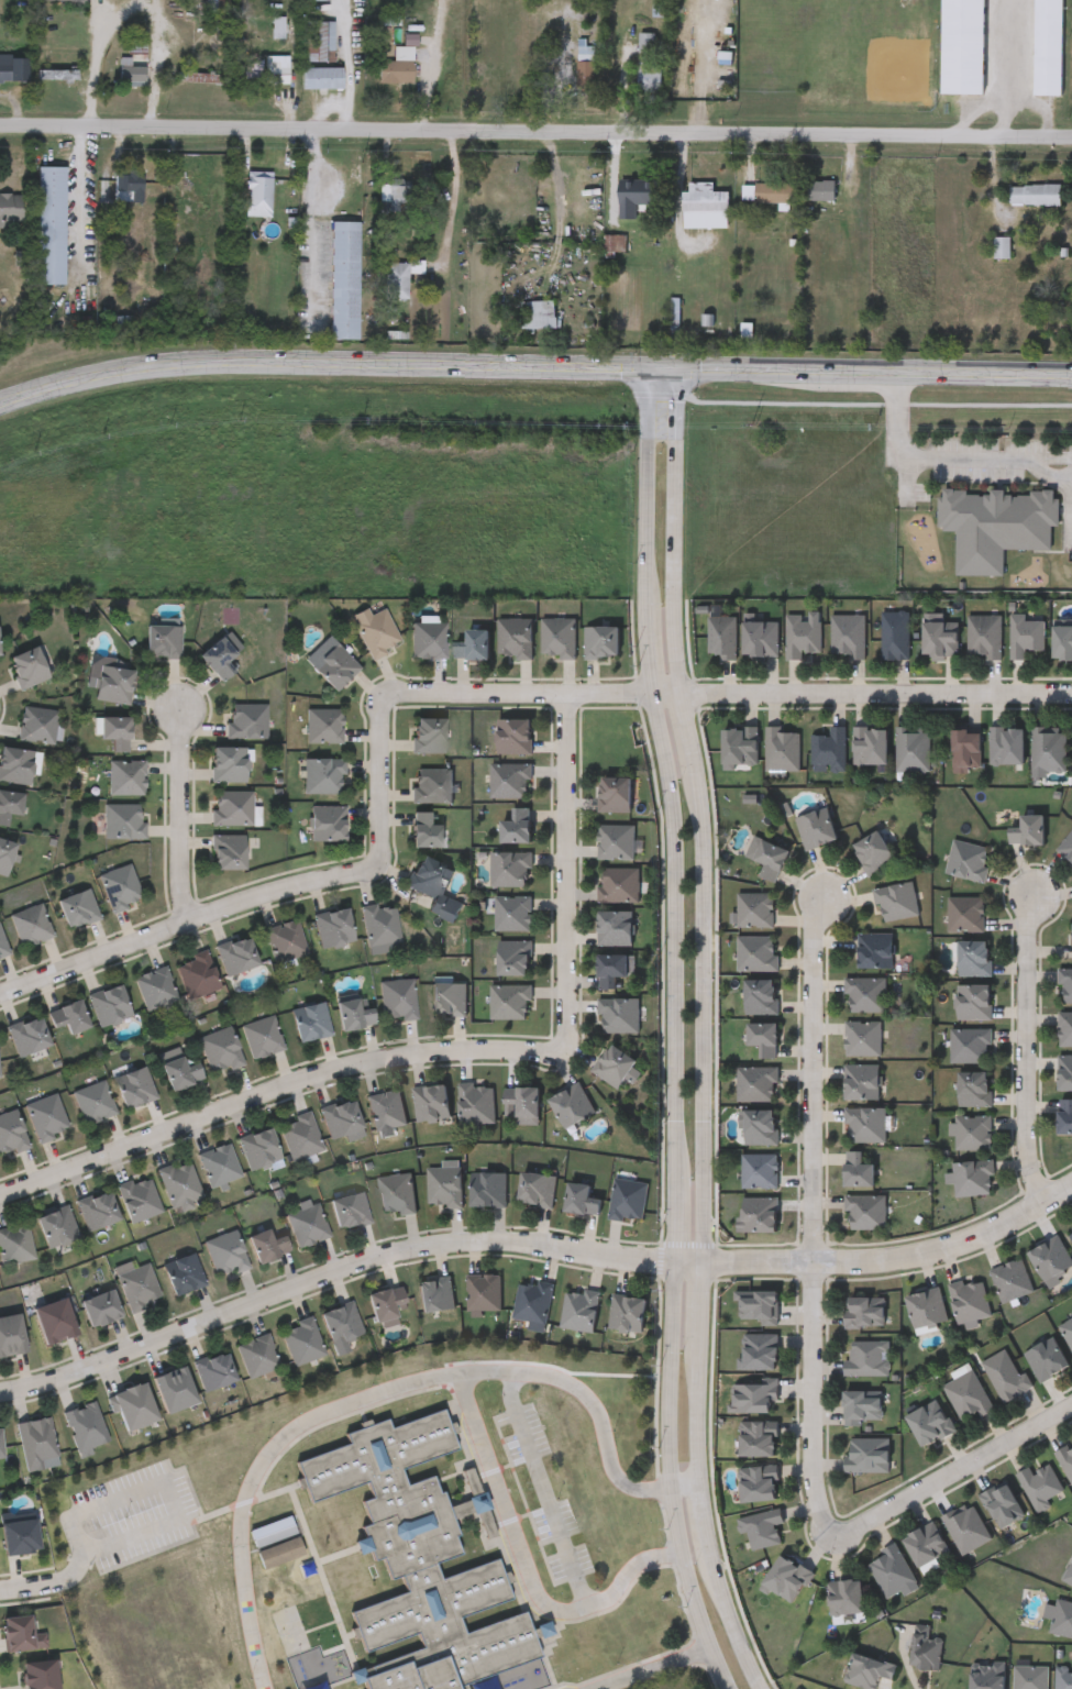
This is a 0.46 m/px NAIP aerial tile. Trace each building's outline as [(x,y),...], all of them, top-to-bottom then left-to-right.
[(206,11),(206,0),(229,0),(229,11),(206,11)] [(653,14),(653,0),(668,0),(668,14),(653,14)] [(941,92),(941,0),(984,0),(984,92),(941,92)] [(1035,95),(1035,0),(1062,0),(1062,95),(1035,95)] [(256,37),(256,15),(285,15),(285,37),(256,37)] [(333,20),(333,60),(306,60),(306,20),(333,20)] [(656,31),(656,52),(640,52),(640,31),(656,31)] [(595,42),(595,88),(577,88),(577,42),(595,42)] [(413,81),(378,81),(378,59),(394,59),(394,45),(413,45),(413,81)] [(27,80),(0,80),(0,54),(27,54),(27,80)] [(145,56),(145,81),(119,81),(119,56),(145,56)] [(662,60),(662,89),(638,89),(638,60),(662,60)] [(289,81),(264,81),(264,64),(289,64),(289,81)] [(302,66),(342,66),(342,87),(302,87),(302,66)] [(37,79),(37,68),(77,68),(77,79),(37,79)] [(65,283),(37,283),(37,164),(65,164),(65,283)] [(270,214),(246,214),(246,169),(270,169),(270,214)] [(141,201),(113,199),(115,170),(143,173),(141,201)] [(808,199),(808,178),(835,178),(835,199),(808,199)] [(712,180),(712,189),(728,189),(728,225),(682,225),(682,189),(689,189),(689,180),(712,180)] [(742,199),(742,181),(793,181),(793,199),(742,199)] [(382,209),(382,183),(410,183),(410,201),(398,201),(398,209),(382,209)] [(1010,183),(1060,183),(1060,203),(1010,203),(1010,183)] [(21,221),(0,221),(0,191),(21,191),(21,221)] [(330,338),(331,220),(358,220),(358,338),(330,338)] [(620,246),(606,247),(605,235),(619,233),(620,246)] [(1009,235),(1009,256),(994,256),(994,235),(1009,235)] [(407,297),(385,297),(385,260),(422,260),(422,272),(407,272),(407,297)] [(519,299),(554,299),(554,325),(519,325),(519,299)] [(957,573),(957,528),(939,528),(940,486),(966,486),(966,490),(1031,492),(1031,488),(1058,488),(1058,523),(1051,523),(1051,548),(1004,548),(1004,573),(957,573)] [(355,620),(385,607),(400,642),(371,655),(355,620)] [(882,609),(909,609),(909,656),(882,656),(882,609)] [(803,611),(803,618),(821,618),(821,650),(803,650),(803,655),(786,655),(786,611),(803,611)] [(831,611),(865,611),(865,653),(831,653),(831,611)] [(1012,611),(1026,611),(1026,618),(1045,618),(1045,647),(1026,647),(1026,656),(1012,656),(1012,611)] [(969,653),(969,612),(1002,612),(1002,654),(969,653)] [(736,614),(736,655),(708,655),(708,614),(736,614)] [(532,616),(532,655),(497,654),(498,616),(532,616)] [(575,616),(575,655),(542,655),(542,616),(575,616)] [(778,618),(777,653),(742,653),(742,618),(778,618)] [(958,619),(958,653),(921,653),(921,619),(958,619)] [(411,655),(411,620),(445,620),(445,655),(411,655)] [(146,622),(180,622),(180,654),(146,654),(146,622)] [(1052,622),(1071,622),(1071,656),(1052,656),(1052,622)] [(584,654),(584,623),(619,623),(619,654),(584,654)] [(489,656),(454,656),(454,641),(465,641),(465,627),(489,627),(489,656)] [(218,675),(199,652),(221,634),(240,658),(218,675)] [(332,689),(310,663),(338,640),(360,665),(332,689)] [(8,658),(40,642),(54,672),(22,687),(8,658)] [(136,673),(101,668),(96,702),(130,707),(136,673)] [(267,738),(228,738),(228,703),(267,703),(267,738)] [(20,739),(22,706),(57,708),(55,741),(20,739)] [(307,741),(307,708),(342,708),(342,741),(307,741)] [(111,738),(100,738),(100,715),(130,715),(130,750),(111,750),(111,738)] [(443,751),(412,751),(412,717),(443,717),(443,751)] [(531,752),(496,752),(496,717),(531,717),(531,752)] [(846,726),(846,770),(830,770),(830,763),(813,763),(811,736),(830,735),(830,726),(846,726)] [(897,771),(897,726),(930,726),(930,771),(897,771)] [(721,763),(721,727),(758,727),(758,763),(721,763)] [(886,727),(886,764),(854,764),(854,727),(886,727)] [(1024,764),(991,764),(991,727),(1024,727),(1024,764)] [(1067,773),(1032,773),(1032,727),(1067,727),(1067,773)] [(766,728),(800,728),(800,770),(766,770),(766,728)] [(952,769),(952,729),(980,729),(980,769),(952,769)] [(33,784),(0,779),(0,744),(37,750),(33,784)] [(210,781),(210,746),(246,746),(246,781),(210,781)] [(343,793),(303,793),(303,757),(343,757),(343,793)] [(144,759),(144,793),(108,793),(108,759),(144,759)] [(490,762),(530,762),(530,796),(490,796),(490,762)] [(452,802),(412,802),(412,768),(452,768),(452,802)] [(599,810),(599,776),(630,776),(630,810),(599,810)] [(9,825),(0,824),(0,789),(25,793),(23,815),(10,813),(9,825)] [(252,790),(252,824),(212,824),(212,790),(252,790)] [(144,802),(144,837),(102,837),(102,802),(144,802)] [(309,804),(345,804),(345,838),(309,838),(309,804)] [(828,805),(837,838),(806,848),(796,814),(828,805)] [(530,806),(530,841),(499,841),(499,819),(510,819),(510,806),(530,806)] [(410,846),(410,812),(430,812),(430,823),(440,823),(440,846),(410,846)] [(1043,814),(1043,842),(1008,842),(1008,825),(1020,825),(1020,814),(1043,814)] [(598,857),(598,823),(633,823),(633,857),(598,857)] [(895,862),(867,874),(853,841),(881,829),(895,862)] [(1057,848),(1071,830),(1071,861),(1057,848)] [(243,869),(211,869),(211,834),(243,834),(243,869)] [(747,855),(754,835),(788,847),(776,881),(759,874),(763,861),(747,855)] [(3,876),(0,875),(0,837),(18,846),(3,876)] [(985,881),(947,873),(953,839),(992,846),(985,881)] [(490,850),(530,850),(530,885),(490,885),(490,850)] [(431,895),(405,886),(416,855),(452,868),(443,894),(461,901),(454,921),(426,912),(431,895)] [(111,910),(98,873),(129,862),(143,899),(111,910)] [(639,865),(639,899),(599,899),(599,865),(639,865)] [(920,914),(882,920),(875,886),(914,880),(920,914)] [(98,918),(66,926),(59,896),(90,888),(98,918)] [(739,892),(774,892),(774,926),(739,926),(739,892)] [(531,929),(495,929),(495,895),(531,895),(531,929)] [(985,930),(949,930),(949,896),(985,896),(985,930)] [(361,906),(394,901),(401,945),(368,950),(361,906)] [(52,936),(20,946),(9,913),(41,902),(52,936)] [(355,940),(320,947),(313,912),(349,905),(355,940)] [(597,907),(633,907),(633,943),(597,943),(597,907)] [(275,961),(265,926),(298,917),(308,952),(275,961)] [(10,952),(0,956),(0,928),(10,952)] [(225,974),(215,945),(250,932),(259,963),(225,974)] [(859,965),(859,932),(894,932),(894,965),(859,965)] [(739,970),(739,936),(777,936),(777,970),(739,970)] [(531,938),(531,972),(497,972),(497,938),(531,938)] [(991,975),(958,975),(958,939),(992,939),(991,975)] [(175,960),(208,949),(221,986),(188,997),(175,960)] [(627,974),(616,974),(616,986),(597,986),(597,952),(627,952),(627,974)] [(146,1008),(134,974),(165,963),(177,998),(146,1008)] [(1060,967),(1071,967),(1071,1003),(1061,1003),(1060,967)] [(847,976),(886,976),(886,1012),(847,1012),(847,976)] [(417,1017),(382,1018),(380,979),(415,978),(417,1017)] [(744,1013),(744,979),(777,979),(777,1013),(744,1013)] [(433,980),(466,980),(466,1013),(433,1013),(433,980)] [(133,1013),(100,1026),(88,993),(121,981),(133,1013)] [(490,1016),(490,982),(530,982),(530,1016),(490,1016)] [(955,1019),(955,983),(992,983),(992,1019),(955,1019)] [(365,1006),(373,1005),(376,1023),(341,1029),(336,1001),(363,995),(365,1006)] [(47,1009),(81,996),(92,1025),(70,1034),(66,1023),(55,1028),(47,1009)] [(639,996),(639,1030),(599,1030),(599,996),(639,996)] [(291,1007),(323,1000),(331,1034),(300,1041),(291,1007)] [(1059,1011),(1071,1011),(1071,1045),(1059,1045),(1059,1011)] [(7,1024),(41,1012),(52,1044),(18,1056),(7,1024)] [(241,1024),(274,1014),(284,1048),(252,1058),(241,1024)] [(847,1056),(847,1019),(882,1019),(882,1056),(847,1056)] [(777,1022),(777,1057),(758,1057),(758,1045),(747,1045),(747,1022),(777,1022)] [(198,1036),(231,1025),(243,1062),(210,1073),(198,1036)] [(991,1027),(991,1061),(951,1061),(951,1027),(991,1027)] [(636,1056),(621,1085),(593,1072),(607,1042),(636,1056)] [(159,1052),(180,1046),(187,1067),(199,1062),(205,1079),(172,1090),(159,1052)] [(1058,1055),(1071,1055),(1071,1089),(1058,1089),(1058,1055)] [(846,1097),(846,1063),(880,1063),(880,1097),(846,1097)] [(114,1075),(145,1064),(156,1096),(125,1107),(114,1075)] [(738,1100),(738,1066),(777,1066),(777,1100),(738,1100)] [(992,1105),(958,1105),(958,1070),(992,1070),(992,1105)] [(73,1090),(103,1078),(117,1112),(86,1124),(73,1090)] [(567,1125),(551,1094),(579,1079),(596,1111),(567,1125)] [(417,1119),(413,1085),(449,1081),(452,1116),(417,1119)] [(495,1081),(496,1121),(460,1122),(460,1082),(495,1081)] [(507,1085),(541,1085),(541,1122),(518,1122),(518,1114),(507,1114),(507,1085)] [(407,1122),(374,1129),(367,1094),(399,1088),(407,1122)] [(70,1129),(38,1141),(24,1104),(55,1092),(70,1129)] [(344,1133),(328,1138),(319,1107),(355,1096),(366,1134),(346,1139),(344,1133)] [(1058,1097),(1071,1097),(1071,1131),(1058,1131),(1058,1097)] [(886,1106),(886,1140),(847,1140),(847,1106),(886,1106)] [(30,1144),(0,1154),(0,1113),(16,1107),(30,1144)] [(744,1144),(744,1108),(778,1108),(778,1144),(744,1144)] [(290,1159),(278,1122),(311,1112),(322,1149),(290,1159)] [(993,1148),(954,1148),(954,1114),(993,1114),(993,1148)] [(281,1160),(247,1171),(236,1136),(270,1125),(281,1160)] [(197,1152),(228,1140),(240,1175),(209,1186),(197,1152)] [(874,1184),(844,1184),(844,1150),(862,1150),(862,1161),(874,1161),(874,1184)] [(778,1152),(778,1186),(743,1186),(743,1152),(778,1152)] [(157,1167),(189,1157),(201,1197),(169,1207),(157,1167)] [(995,1193),(955,1194),(954,1181),(946,1181),(946,1171),(953,1171),(953,1159),(994,1158),(995,1193)] [(428,1164),(463,1164),(463,1204),(428,1204),(428,1164)] [(556,1172),(553,1204),(520,1200),(524,1168),(556,1172)] [(506,1204),(474,1204),(474,1169),(506,1169),(506,1204)] [(377,1174),(411,1170),(416,1208),(382,1213),(377,1174)] [(162,1210),(130,1221),(117,1183),(147,1172),(162,1210)] [(643,1218),(611,1215),(615,1177),(648,1180),(643,1218)] [(595,1181),(594,1196),(604,1197),(603,1211),(568,1208),(570,1179),(595,1181)] [(120,1216),(87,1229),(75,1200),(109,1186),(120,1216)] [(369,1221),(338,1228),(331,1197),(363,1190),(369,1221)] [(886,1227),(847,1228),(847,1194),(886,1193),(886,1227)] [(743,1230),(743,1195),(778,1195),(778,1230),(743,1230)] [(329,1235),(297,1246),(285,1212),(317,1201),(329,1235)] [(79,1236),(48,1247),(36,1214),(67,1203),(79,1236)] [(34,1257),(0,1263),(0,1226),(26,1221),(34,1257)] [(248,1234),(269,1226),(274,1238),(285,1234),(291,1250),(258,1261),(248,1234)] [(203,1238),(236,1228),(248,1266),(215,1277),(203,1238)] [(1061,1234),(1071,1262),(1071,1271),(1043,1282),(1029,1246),(1061,1234)] [(163,1261),(192,1250),(205,1282),(175,1293),(163,1261)] [(1023,1257),(1034,1291),(1002,1301),(991,1267),(1023,1257)] [(129,1311),(115,1268),(148,1258),(161,1301),(129,1311)] [(502,1307),(467,1307),(467,1271),(502,1271),(502,1307)] [(451,1274),(455,1306),(423,1310),(419,1278),(451,1274)] [(548,1321),(513,1315),(520,1277),(554,1282),(548,1321)] [(950,1283),(983,1277),(992,1315),(958,1323),(950,1283)] [(395,1298),(409,1294),(413,1317),(377,1325),(369,1291),(391,1285),(395,1298)] [(601,1291),(596,1329),(562,1325),(567,1285),(601,1291)] [(948,1320),(914,1327),(905,1293),(940,1285),(948,1320)] [(92,1326),(81,1299),(111,1287),(123,1313),(92,1326)] [(778,1323),(751,1323),(751,1318),(740,1318),(740,1288),(778,1289),(778,1323)] [(645,1331),(609,1326),(615,1291),(650,1295),(645,1331)] [(67,1295),(78,1333),(45,1343),(34,1306),(67,1295)] [(884,1324),(847,1324),(847,1295),(884,1295),(884,1324)] [(352,1300),(363,1333),(347,1338),(351,1349),(336,1354),(321,1310),(352,1300)] [(26,1350),(0,1354),(0,1315),(21,1312),(26,1350)] [(291,1364),(280,1325),(312,1316),(323,1355),(291,1364)] [(1060,1324),(1071,1317),(1071,1347),(1060,1324)] [(234,1344),(267,1331),(279,1365),(247,1377),(234,1344)] [(778,1367),(742,1367),(742,1333),(778,1333),(778,1367)] [(1024,1351),(1053,1334),(1071,1364),(1041,1381),(1024,1351)] [(891,1373),(844,1373),(844,1358),(850,1358),(850,1339),(891,1339),(891,1373)] [(192,1359),(225,1347),(236,1379),(202,1390),(192,1359)] [(1030,1388),(1004,1402),(983,1360),(1009,1347),(1030,1388)] [(198,1400),(166,1412),(153,1376),(185,1364),(198,1400)] [(961,1420),(944,1382),(976,1369),(992,1406),(961,1420)] [(732,1411),(732,1378),(777,1378),(777,1411),(732,1411)] [(145,1381),(158,1418),(123,1429),(111,1392),(145,1381)] [(882,1390),(882,1422),(843,1422),(843,1390),(882,1390)] [(906,1412),(941,1398),(955,1431),(920,1446),(906,1412)] [(63,1411),(93,1400),(108,1440),(77,1451),(63,1411)] [(465,1682),(468,1688),(365,1688),(358,1669),(422,1646),(417,1632),(365,1651),(350,1611),(407,1590),(401,1575),(390,1578),(383,1556),(374,1558),(362,1525),(371,1522),(362,1499),(372,1495),(366,1480),(310,1501),(296,1460),(349,1442),(344,1432),(386,1416),(390,1426),(442,1408),(456,1447),(400,1468),(406,1483),(432,1473),(439,1491),(443,1489),(449,1505),(473,1498),(462,1468),(469,1466),(495,1535),(487,1538),(476,1509),(453,1517),(460,1534),(455,1535),(461,1553),(435,1561),(441,1578),(497,1557),(511,1598),(458,1616),(464,1631),(524,1609),(541,1655),(465,1682)] [(16,1421),(49,1415),(56,1456),(43,1458),(44,1467),(24,1470),(16,1421)] [(777,1420),(777,1455),(740,1455),(740,1420),(777,1420)] [(889,1437),(889,1471),(849,1471),(849,1437),(889,1437)] [(1056,1451),(1071,1443),(1071,1482),(1056,1451)] [(1047,1498),(1051,1505),(1038,1512),(1017,1472),(1030,1466),(1032,1470),(1050,1461),(1064,1489),(1047,1498)] [(740,1464),(780,1464),(780,1500),(740,1500),(740,1464)] [(1026,1514),(1002,1528),(981,1493),(1005,1479),(1026,1514)] [(992,1541),(960,1553),(943,1512),(974,1500),(992,1541)] [(785,1522),(777,1524),(782,1542),(750,1549),(741,1516),(782,1506),(785,1522)] [(41,1549),(5,1554),(2,1522),(36,1517),(41,1549)] [(255,1550),(297,1536),(291,1518),(249,1532),(255,1550)] [(950,1552),(919,1567),(903,1536),(935,1520),(950,1552)] [(306,1555),(299,1537),(257,1555),(265,1572),(306,1555)] [(883,1547),(897,1541),(918,1586),(887,1600),(870,1561),(886,1554),(883,1547)] [(761,1583),(782,1552),(814,1572),(794,1604),(761,1583)] [(1061,1578),(1071,1558),(1071,1583),(1061,1578)] [(864,1611),(831,1615),(827,1581),(860,1577),(864,1611)] [(1057,1598),(1071,1601),(1071,1636),(1050,1632),(1057,1598)] [(2,1653),(0,1635),(0,1617),(27,1614),(30,1633),(42,1631),(43,1647),(2,1653)] [(941,1667),(910,1667),(910,1624),(930,1624),(930,1637),(941,1637),(941,1667)] [(896,1663),(893,1678),(877,1675),(874,1688),(844,1682),(851,1653),(896,1663)] [(54,1658),(58,1688),(22,1688),(19,1663),(54,1658)] [(1005,1663),(1005,1688),(969,1688),(969,1663),(1005,1663)] [(1048,1663),(1048,1688),(1014,1688),(1014,1663),(1048,1663)] [(1056,1667),(1071,1668),(1071,1688),(1056,1688),(1056,1667)]
